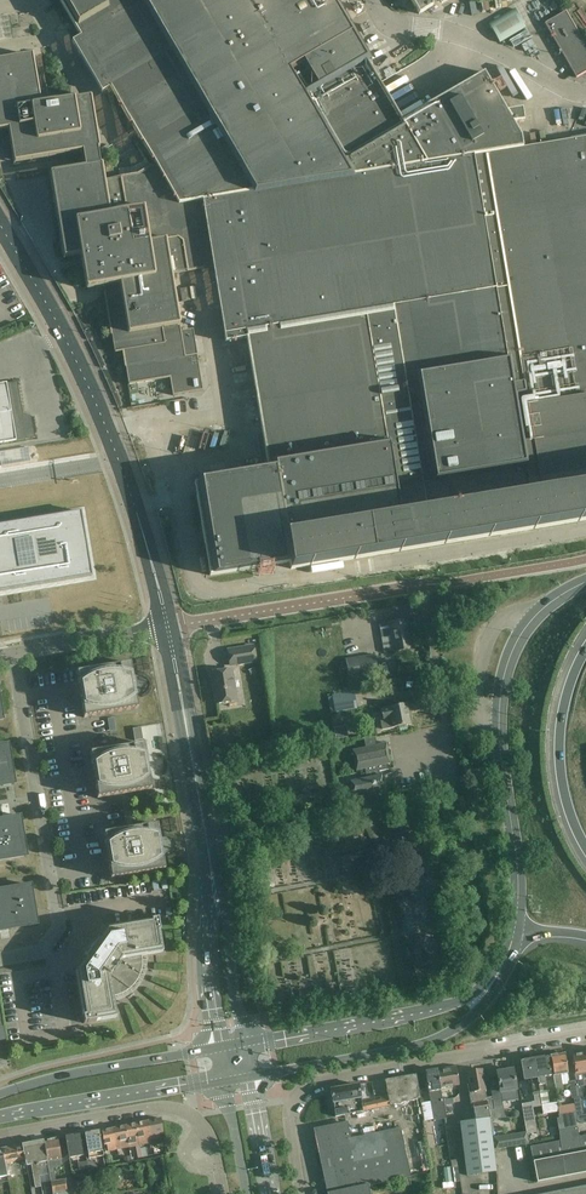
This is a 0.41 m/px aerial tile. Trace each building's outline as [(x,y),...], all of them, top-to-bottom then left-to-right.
[(507,112),(484,73),(401,122),(330,0),(59,0),(81,37),(72,42),(102,93),(110,88),(155,165),(153,169),(152,168),(152,167),(137,176),(120,179),(125,213),(110,215),(90,97),(40,106),(32,55),(0,61),(0,131),(8,130),(14,163),(82,152),(85,167),(50,173),(64,258),(98,252),(114,353),(122,352),(128,385),(170,378),(173,396),(203,391),(197,355),(185,357),(180,326),(178,326),(171,281),(177,280),(176,274),(213,268),(224,335),(245,332),(269,472),(191,485),(207,580),(284,567),(285,570),(373,556),(585,520),(585,138),(523,148),(521,137),(514,124),(524,122),(522,109),(507,112)] [(343,11),(351,5),(348,0),(335,0),(343,11)] [(413,4),(419,14),(433,6),(429,0),(411,0),(413,4)] [(516,9),(488,26),(499,44),(527,27),(516,9)] [(546,27),(570,69),(576,79),(585,73),(585,46),(568,15),(546,27)] [(176,282),(177,294),(190,293),(189,281),(176,282)] [(23,414),(17,382),(0,385),(0,444),(36,438),(32,417),(23,414)] [(190,429),(179,430),(180,442),(191,442),(190,429)] [(0,525),(0,591),(91,576),(81,512),(0,525)] [(389,623),(394,652),(413,649),(408,620),(389,623)] [(228,651),(230,665),(256,661),(253,647),(228,651)] [(345,660),(348,679),(377,675),(374,655),(345,660)] [(132,676),(130,664),(76,673),(78,685),(81,684),(82,690),(80,691),(82,700),(83,699),(84,706),(82,706),(84,718),(138,709),(136,697),(134,697),(133,691),(134,691),(133,682),(131,682),(130,676),(132,676)] [(211,673),(216,704),(236,700),(232,670),(211,673)] [(332,698),(335,713),(357,709),(355,694),(332,698)] [(381,722),(383,730),(410,724),(406,704),(381,709),(384,721),(381,722)] [(342,722),(329,721),(328,732),(341,733),(342,722)] [(367,778),(380,776),(379,772),(388,770),(387,765),(390,764),(386,744),(376,746),(375,738),(363,738),(365,748),(352,751),(356,771),(365,769),(367,778)] [(13,784),(14,785),(15,785),(8,744),(7,744),(7,745),(0,746),(0,786),(13,784)] [(96,787),(98,799),(152,789),(150,778),(147,778),(144,756),(146,756),(144,744),(90,753),(92,765),(94,765),(98,786),(96,787)] [(381,775),(380,776),(367,778),(350,782),(353,795),(384,789),(381,775)] [(19,817),(0,820),(0,860),(25,856),(26,857),(27,857),(20,816),(19,816),(19,817)] [(109,867),(111,879),(165,870),(163,858),(161,859),(157,837),(159,837),(157,825),(103,834),(105,846),(108,845),(111,867),(109,867)] [(38,924),(38,923),(36,923),(30,887),(32,886),(31,885),(0,891),(0,930),(38,924)] [(256,892),(257,898),(266,896),(265,890),(256,892)] [(83,1017),(84,1024),(96,1022),(96,1021),(116,1018),(113,1000),(113,997),(117,996),(122,995),(126,993),(130,990),(133,987),(136,983),(139,979),(141,975),(142,970),(143,965),(143,961),(143,956),(145,956),(145,955),(162,952),(159,933),(160,932),(158,920),(151,921),(151,922),(107,929),(98,942),(97,942),(85,959),(85,960),(76,972),(84,1017),(83,1017)] [(585,1086),(585,1053),(572,1055),(575,1074),(583,1073),(584,1080),(583,1080),(584,1086),(585,1086)] [(562,1089),(560,1075),(568,1074),(565,1054),(550,1056),(556,1090),(562,1089)] [(540,1095),(541,1105),(549,1104),(546,1091),(544,1077),(551,1076),(548,1057),(534,1059),(540,1095)] [(533,1096),(540,1095),(534,1059),(521,1061),(524,1081),(530,1080),(533,1096)] [(456,1067),(437,1070),(440,1089),(459,1085),(456,1067)] [(447,1119),(444,1106),(443,1100),(445,1100),(444,1097),(442,1098),(441,1092),(440,1089),(437,1070),(426,1072),(428,1084),(429,1092),(434,1121),(447,1119)] [(467,1083),(471,1105),(487,1102),(489,1111),(495,1110),(492,1097),(487,1098),(484,1082),(482,1070),(468,1073),(469,1082),(467,1083)] [(505,1118),(503,1106),(500,1092),(508,1091),(510,1097),(517,1096),(516,1090),(513,1070),(497,1072),(499,1087),(491,1089),(492,1097),(495,1110),(489,1111),(490,1121),(505,1118)] [(331,1089),(332,1096),(335,1117),(340,1116),(389,1104),(420,1098),(416,1075),(385,1080),(388,1100),(362,1104),(358,1084),(331,1089)] [(569,1082),(572,1100),(573,1100),(580,1099),(577,1081),(569,1082)] [(489,1111),(487,1102),(471,1105),(471,1107),(473,1107),(475,1120),(460,1122),(467,1175),(496,1172),(490,1121),(489,1111)] [(522,1105),(526,1135),(537,1133),(532,1103),(522,1105)] [(557,1119),(559,1131),(577,1128),(576,1120),(577,1120),(576,1117),(576,1112),(559,1115),(559,1118),(557,1119)] [(577,1120),(577,1121),(583,1124),(585,1123),(585,1115),(576,1117),(577,1120)] [(161,1119),(148,1121),(152,1144),(158,1143),(158,1144),(165,1143),(161,1119)] [(372,1127),(372,1120),(354,1122),(355,1129),(372,1127)] [(148,1121),(136,1124),(141,1146),(152,1144),(148,1121)] [(342,1124),(335,1126),(337,1138),(330,1139),(329,1136),(317,1139),(326,1183),(333,1182),(334,1186),(332,1187),(334,1193),(368,1193),(366,1185),(409,1176),(399,1129),(350,1139),(347,1123),(342,1124)] [(125,1126),(129,1148),(136,1147),(139,1159),(143,1158),(141,1150),(141,1146),(136,1124),(125,1126)] [(117,1150),(129,1148),(125,1126),(114,1129),(117,1150)] [(579,1137),(577,1128),(559,1131),(560,1141),(530,1147),(537,1182),(585,1173),(585,1135),(579,1137)] [(105,1152),(117,1150),(114,1129),(102,1131),(105,1152)] [(85,1133),(85,1134),(89,1158),(103,1156),(99,1131),(85,1133)] [(80,1135),(65,1137),(69,1158),(83,1156),(80,1135)] [(511,1135),(494,1138),(496,1149),(513,1146),(511,1135)] [(58,1139),(44,1141),(49,1174),(53,1193),(69,1193),(68,1190),(67,1190),(65,1180),(56,1181),(55,1173),(55,1171),(55,1170),(56,1168),(57,1167),(59,1166),(63,1165),(61,1159),(60,1151),(58,1139)] [(44,1141),(34,1142),(39,1175),(39,1176),(49,1174),(44,1141)] [(39,1175),(34,1142),(22,1145),(25,1160),(26,1166),(31,1165),(35,1188),(41,1187),(39,1176),(39,1175)] [(25,1160),(22,1145),(3,1148),(5,1164),(25,1160)] [(439,1178),(451,1176),(449,1161),(437,1163),(439,1178)] [(88,1169),(87,1162),(78,1164),(79,1171),(88,1169)] [(104,1193),(106,1193),(117,1192),(116,1186),(103,1188),(104,1193)] [(544,1193),(585,1193),(585,1186),(544,1193)]
